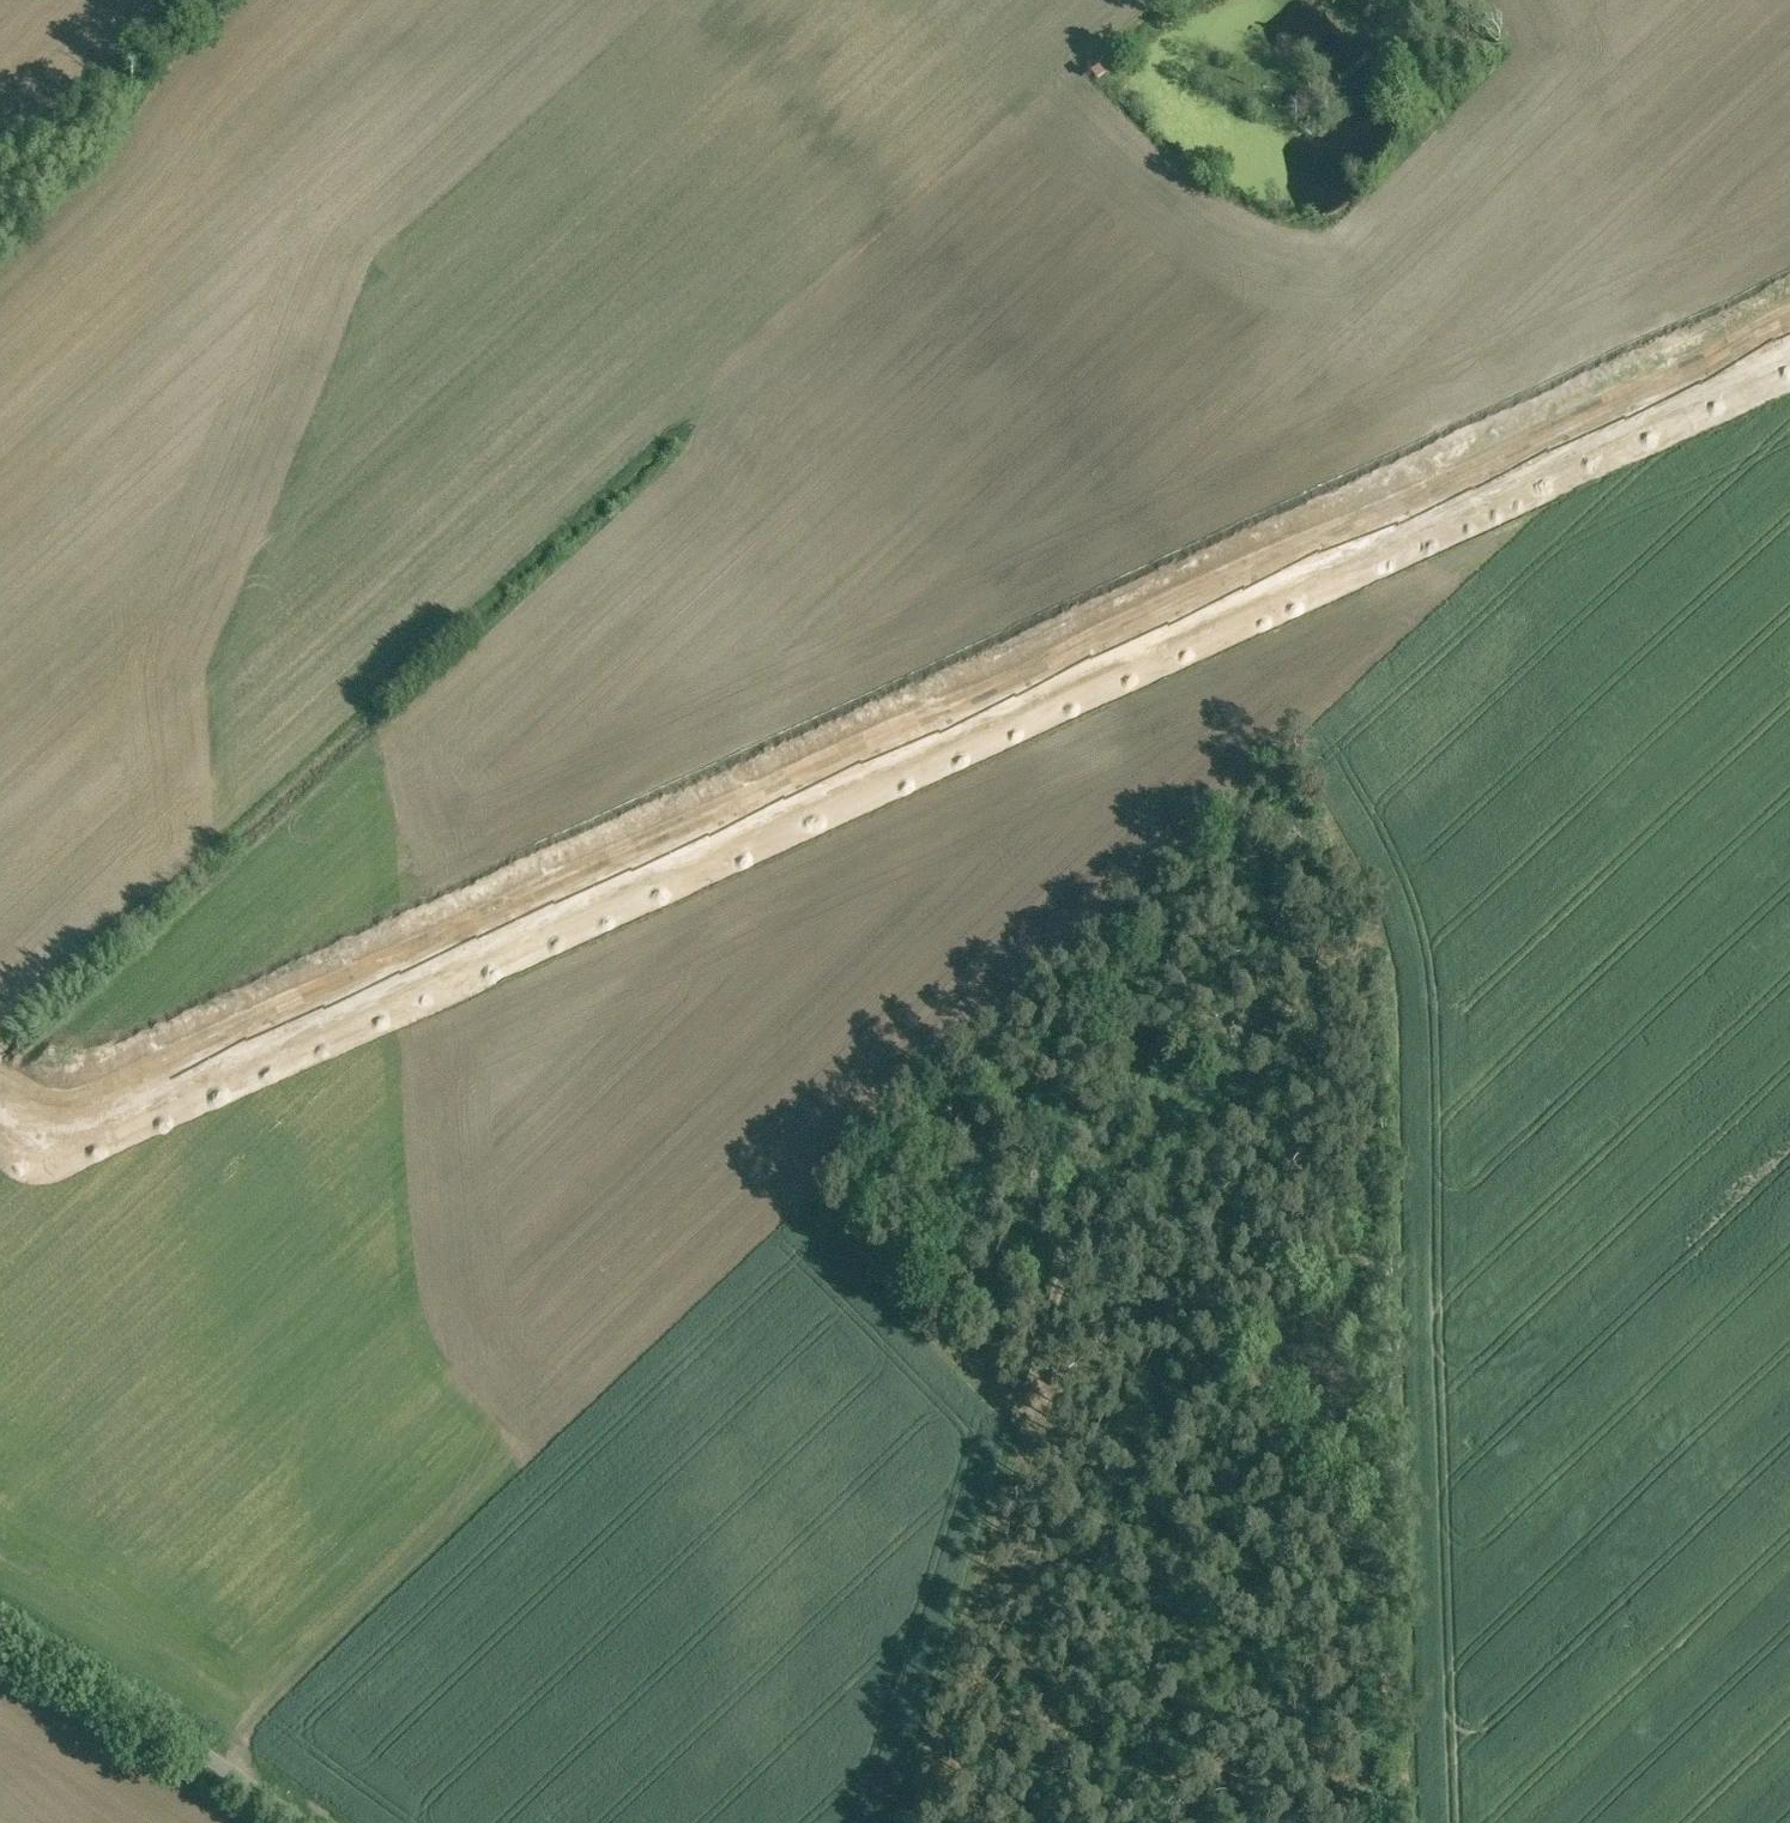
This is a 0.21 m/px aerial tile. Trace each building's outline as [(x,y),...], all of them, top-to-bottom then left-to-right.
[(1314,99),(1299,95),(1295,107),(1311,111),(1314,99)]
